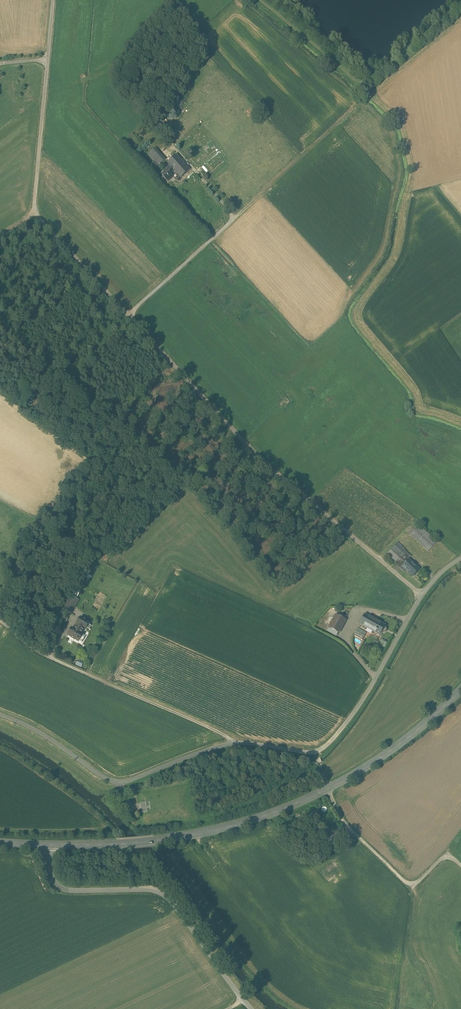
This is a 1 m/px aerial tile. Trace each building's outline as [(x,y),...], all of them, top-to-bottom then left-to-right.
[(131,68),(124,63),(121,67),(128,72),(131,68)] [(184,103),(175,95),(171,99),(181,106),(184,103)] [(170,103),(166,107),(170,111),(175,115),(179,111),(170,103)] [(166,107),(158,117),(162,121),(170,111),(166,107)] [(165,127),(157,121),(154,124),(161,131),(165,127)] [(165,160),(155,148),(149,154),(159,165),(165,160)] [(177,155),(168,163),(170,166),(174,170),(180,177),(189,170),(177,155)] [(170,166),(161,174),(167,181),(171,178),(169,175),(174,170),(170,166)] [(437,541),(419,524),(410,534),(428,551),(437,541)] [(405,555),(397,564),(398,565),(397,567),(399,569),(400,568),(403,570),(405,569),(402,566),(409,559),(411,556),(397,543),(395,546),(405,555)] [(405,555),(395,546),(387,555),(397,564),(405,555)] [(420,569),(409,559),(402,566),(405,569),(407,571),(413,576),(418,571),(420,569)] [(28,568),(12,564),(10,572),(26,576),(28,568)] [(78,599),(70,595),(60,611),(65,614),(67,611),(70,613),(78,599)] [(346,620),(336,614),(329,627),(339,632),(346,620)] [(385,625),(377,620),(365,614),(360,624),(380,635),(385,625)] [(89,622),(81,617),(76,624),(78,625),(75,629),(82,633),(84,629),(85,629),(86,628),(88,624),(89,622)] [(74,628),(72,627),(67,635),(71,637),(74,639),(78,641),(79,641),(83,634),(82,633),(75,629),(74,628)] [(357,627),(354,635),(364,638),(366,631),(357,627)] [(336,831),(330,835),(335,842),(342,838),(338,831),(337,832),(336,831)] [(320,834),(313,838),(318,846),(325,842),(320,834)]
